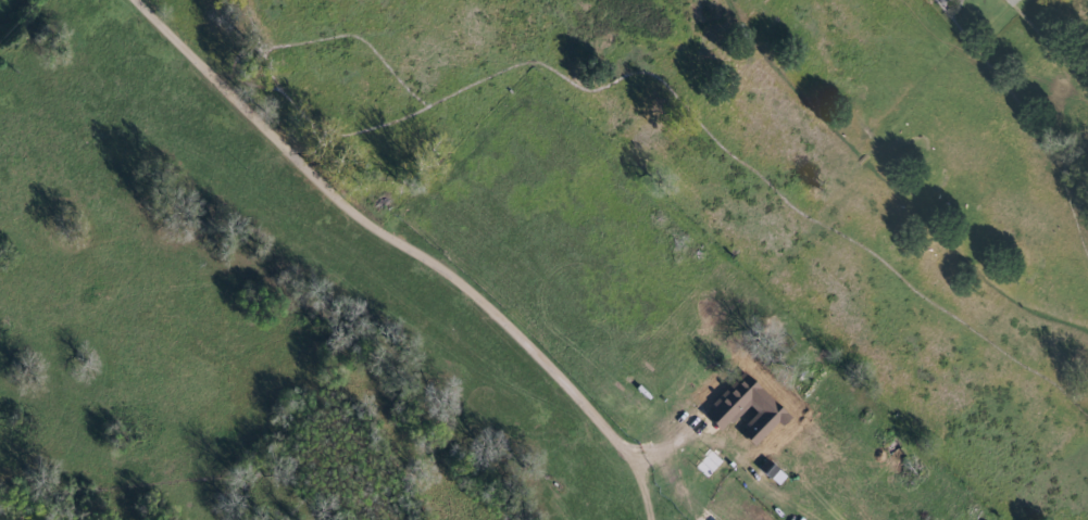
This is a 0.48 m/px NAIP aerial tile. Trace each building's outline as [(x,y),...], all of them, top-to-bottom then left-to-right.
[(783,475),(763,458),(755,469),(775,485),(783,475)]
